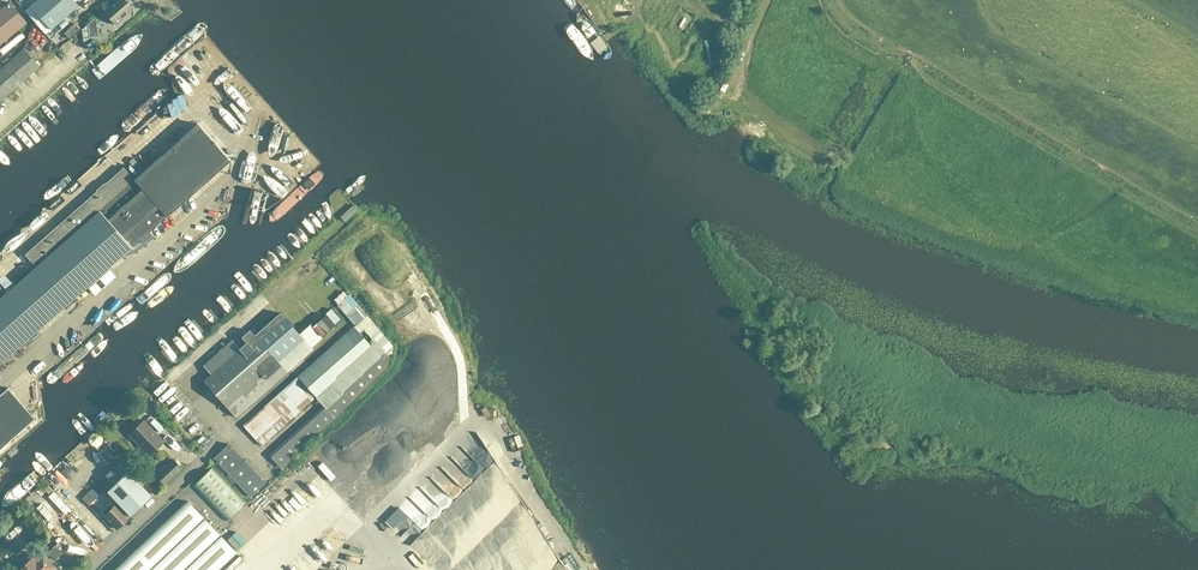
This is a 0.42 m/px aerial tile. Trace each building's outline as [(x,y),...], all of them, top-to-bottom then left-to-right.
[(30,5),(50,30),(78,6),(72,0),(36,0),(30,5)] [(103,12),(115,26),(133,10),(124,0),(117,0),(103,12)] [(26,24),(9,3),(0,10),(0,44),(26,24)] [(83,18),(87,22),(93,17),(89,13),(83,18)] [(97,37),(95,18),(81,30),(83,44),(89,38),(97,37)] [(0,54),(0,55),(3,59),(23,40),(19,36),(0,54)] [(23,50),(0,70),(0,79),(11,91),(38,67),(23,50)] [(0,79),(0,101),(11,91),(0,79)] [(231,91),(226,96),(238,109),(243,104),(231,91)] [(163,187),(214,142),(198,124),(147,169),(163,187)] [(134,181),(166,217),(230,161),(214,142),(163,187),(147,169),(134,181)] [(99,212),(131,248),(166,217),(134,181),(123,168),(25,256),(35,268),(68,239),(99,212)] [(68,239),(101,274),(131,248),(99,212),(68,239)] [(4,296),(37,331),(101,274),(68,239),(35,268),(4,296)] [(298,275),(306,266),(302,263),(294,272),(298,275)] [(355,326),(352,328),(352,327),(297,376),(299,378),(243,427),(251,436),(260,445),(271,436),(314,397),(325,409),(295,436),(271,457),(280,467),(315,436),(334,418),(387,367),(388,359),(387,358),(391,354),(392,346),(373,323),(365,314),(349,295),(346,297),(342,292),(333,300),(337,304),(336,305),(355,326)] [(22,344),(26,348),(40,335),(37,331),(4,296),(0,299),(0,321),(22,344)] [(280,314),(254,337),(249,331),(242,337),(247,343),(240,350),(232,341),(203,366),(211,375),(203,382),(236,418),(312,350),(311,349),(322,339),(321,338),(334,326),(325,316),(322,318),(319,314),(313,319),(314,321),(298,335),(280,314)] [(22,344),(0,321),(0,363),(22,344)] [(404,331),(409,338),(418,332),(412,325),(404,331)] [(0,395),(0,449),(34,419),(7,389),(0,395)] [(128,435),(148,456),(163,442),(143,422),(128,435)] [(459,465),(468,458),(454,442),(445,449),(459,465)] [(228,445),(214,458),(250,497),(265,484),(228,445)] [(257,460),(269,457),(267,451),(255,454),(257,460)] [(173,460),(156,477),(164,485),(181,469),(173,460)] [(226,522),(245,504),(211,469),(192,487),(226,522)] [(127,471),(106,491),(129,516),(151,496),(127,471)] [(53,492),(29,516),(61,549),(85,525),(53,492)] [(397,495),(375,516),(384,525),(406,505),(397,495)] [(128,518),(111,501),(99,512),(116,530),(128,518)] [(188,501),(115,569),(217,569),(235,552),(188,501)] [(361,527),(368,535),(378,526),(371,518),(361,527)] [(53,568),(43,557),(36,564),(32,561),(22,569),(51,569),(53,568)]
